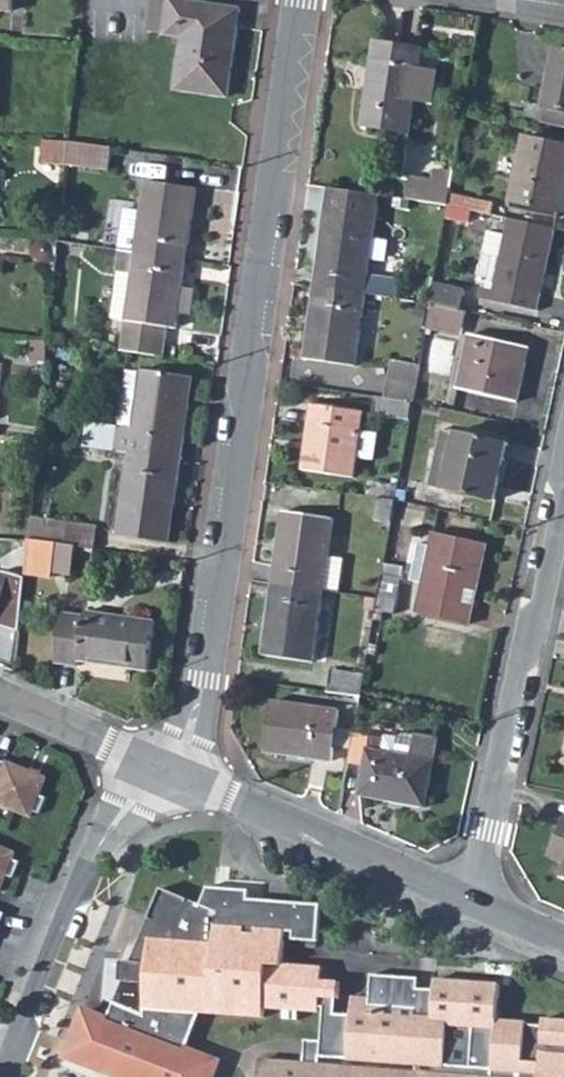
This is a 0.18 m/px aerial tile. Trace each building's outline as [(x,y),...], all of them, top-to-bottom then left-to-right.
[(12,11),(13,0),(0,0),(0,11),(12,11)] [(149,32),(183,37),(176,90),(228,97),(240,9),(177,0),(153,0),(149,32)] [(376,42),(363,126),(410,133),(415,102),(432,105),(438,70),(420,68),(422,49),(376,42)] [(545,106),(563,110),(563,50),(557,49),(545,106)] [(541,123),(563,128),(563,110),(545,106),(541,123)] [(512,202),(563,213),(563,145),(526,137),(512,202)] [(69,142),(46,141),(44,162),(66,164),(69,142)] [(69,142),(66,164),(109,170),(112,148),(69,142)] [(411,177),(407,199),(449,205),(453,183),(411,177)] [(121,250),(122,251),(186,260),(196,188),(147,181),(143,212),(126,210),(121,250)] [(330,188),(315,287),(365,295),(398,299),(400,280),(368,276),(379,195),(330,188)] [(471,210),(449,205),(446,218),(469,222),(471,210)] [(555,228),(509,218),(505,235),(489,231),(478,281),(494,285),(493,290),(480,287),(478,298),(538,311),(555,228)] [(122,251),(119,272),(134,274),(127,321),(122,351),(163,357),(166,327),(176,328),(179,312),(180,301),(191,303),(193,290),(182,288),(186,260),(122,251)] [(118,272),(112,319),(127,321),(134,274),(119,272),(118,272)] [(431,304),(432,304),(460,310),(465,291),(435,284),(431,304)] [(365,295),(315,287),(305,359),(355,366),(365,295)] [(180,301),(179,312),(190,314),(191,303),(180,301)] [(432,304),(427,328),(462,335),(467,312),(460,310),(432,304)] [(471,334),(458,389),(517,402),(530,347),(471,334)] [(32,340),(32,361),(47,362),(47,341),(32,340)] [(392,360),(386,398),(412,402),(414,402),(421,365),(392,360)] [(100,424),(97,449),(131,454),(181,461),(189,406),(182,405),(186,377),(143,371),(142,373),(128,371),(120,427),(100,424)] [(377,397),(375,414),(409,420),(412,402),(386,398),(377,397)] [(313,404),(304,471),(354,478),(364,411),(313,404)] [(366,428),(363,455),(377,457),(380,430),(366,428)] [(442,429),(437,451),(452,454),(444,489),(496,500),(509,443),(442,429)] [(181,461),(131,454),(119,535),(162,541),(166,514),(174,515),(181,461)] [(380,498),(376,520),(392,523),(396,500),(380,498)] [(284,511),(274,583),(323,591),(339,593),(344,559),(328,556),(333,519),(284,511)] [(31,518),(29,540),(57,544),(68,545),(70,523),(31,518)] [(420,542),(412,581),(424,583),(417,613),(470,625),(487,544),(435,533),(432,545),(420,542)] [(29,540),(26,573),(52,577),(53,569),(57,544),(29,540)] [(57,544),(53,569),(72,572),(77,547),(68,545),(57,544)] [(382,576),(376,611),(395,614),(402,580),(382,576)] [(323,591),(274,583),(263,656),(313,662),(323,591)] [(63,614),(56,663),(79,666),(80,661),(149,671),(156,621),(86,612),(85,617),(63,614)] [(331,670),(327,692),(361,697),(365,675),(331,670)] [(273,701),(266,752),(332,761),(334,748),(351,750),(354,733),(336,731),(339,711),(273,701)] [(398,737),(386,735),(382,752),(369,749),(371,736),(354,733),(351,750),(348,763),(364,766),(359,796),(426,808),(438,740),(404,733),(398,737)] [(7,763),(0,781),(0,804),(31,817),(33,811),(41,814),(47,798),(40,795),(46,778),(8,762),(7,763)] [(561,830),(550,855),(563,862),(563,831),(561,830)] [(0,847),(0,892),(7,875),(14,879),(21,862),(14,859),(16,854),(0,847)] [(284,1008),(283,1019),(299,1020),(300,1009),(320,1011),(320,1008),(324,1008),(319,1066),(260,1061),(259,1076),(563,1076),(563,1020),(543,1019),(543,1024),(527,1024),(527,1022),(497,1020),(500,984),(436,979),(435,990),(419,988),(420,978),(372,974),(370,998),(353,997),(352,1015),(336,1014),(337,998),(339,998),(340,982),(322,981),(323,967),(283,964),(285,932),(294,932),(293,940),(318,941),(321,906),(321,905),(264,900),(249,899),(250,890),(208,887),(201,905),(162,888),(131,964),(135,964),(134,981),(124,980),(108,1020),(85,1011),(68,1056),(123,1076),(212,1076),(218,1062),(186,1050),(201,1013),(264,1018),(265,1006),(284,1008)]
